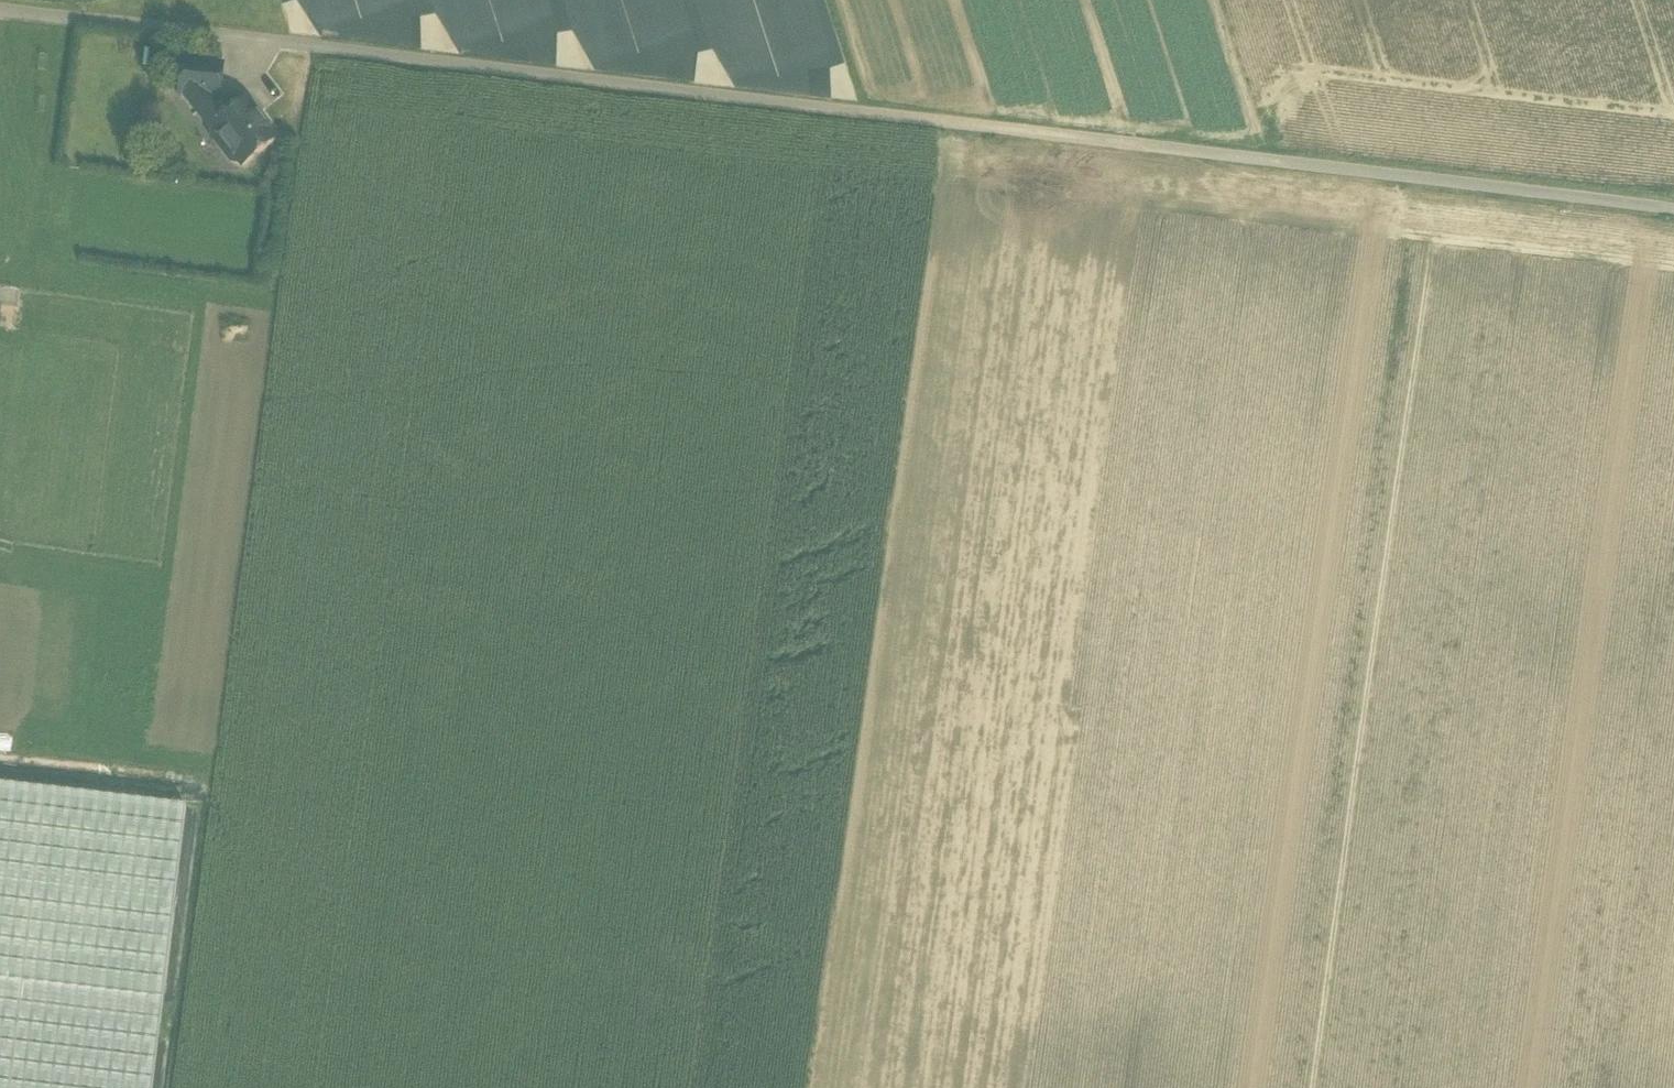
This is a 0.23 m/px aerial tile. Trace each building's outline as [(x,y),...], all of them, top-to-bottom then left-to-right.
[(222,68),(181,64),(177,98),(216,102),(218,102),(222,68)] [(244,103),(226,117),(216,103),(216,102),(186,99),(224,147),(224,155),(223,155),(230,164),(231,164),(239,165),(242,169),(275,143),(244,103)]
